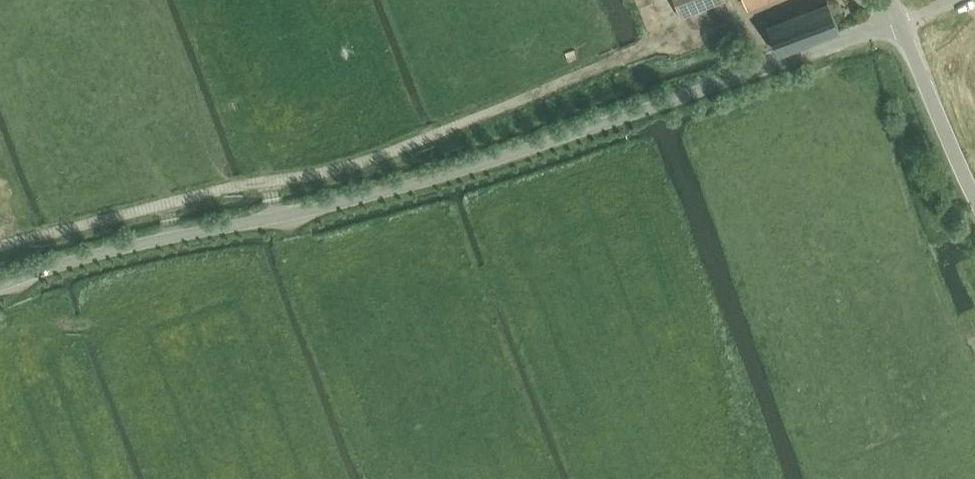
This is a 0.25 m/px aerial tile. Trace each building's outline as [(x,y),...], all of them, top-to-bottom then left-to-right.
[(681,17),(723,0),(674,0),(681,17)] [(767,24),(778,53),(838,30),(827,1),(767,24)]
